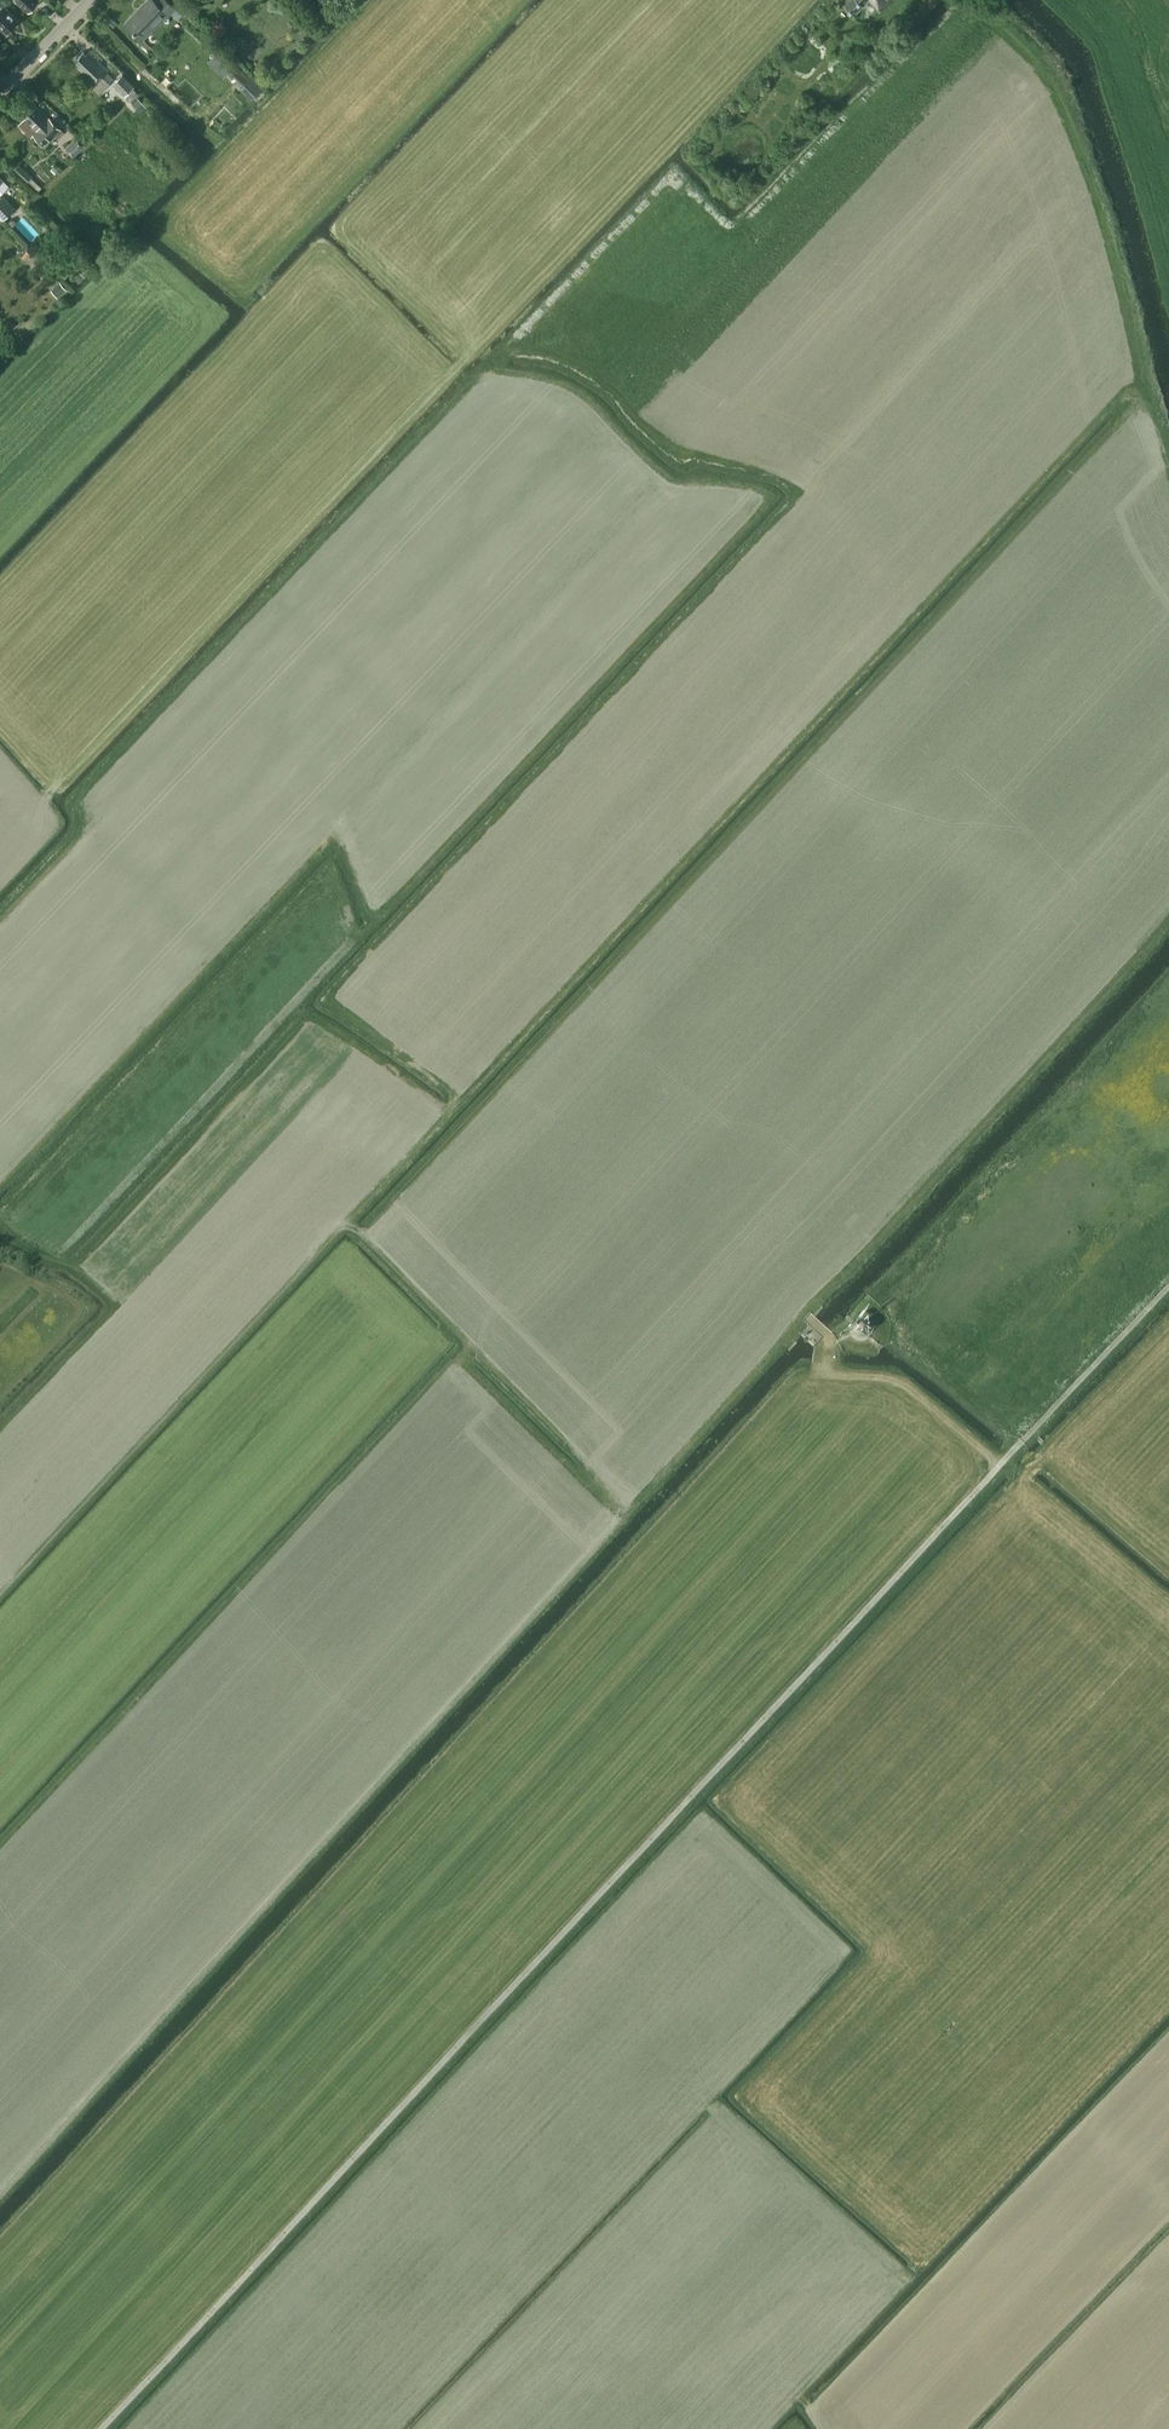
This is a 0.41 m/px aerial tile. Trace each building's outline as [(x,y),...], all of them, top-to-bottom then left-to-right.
[(4,6),(6,3),(3,0),(0,0),(0,26),(6,32),(18,19),(4,6)] [(17,2),(18,1),(28,11),(38,0),(14,0),(17,2)] [(168,0),(157,0),(156,1),(154,0),(147,0),(125,22),(140,36),(165,11),(168,15),(175,7),(168,0)] [(855,13),(869,0),(842,0),(855,13)] [(881,11),(892,0),(870,0),(881,11)] [(313,23),(319,16),(312,10),(306,16),(313,23)] [(301,20),(309,28),(312,24),(304,16),(301,20)] [(244,55),(251,51),(244,41),(238,45),(244,55)] [(221,48),(215,55),(227,66),(233,59),(221,48)] [(88,76),(87,77),(94,84),(92,86),(99,93),(109,82),(114,77),(108,71),(89,52),(86,54),(83,51),(75,60),(78,63),(76,64),(88,76)] [(237,64),(226,74),(252,100),(262,90),(237,64)] [(135,85),(123,74),(113,84),(130,101),(139,93),(133,87),(135,85)] [(138,97),(132,103),(141,113),(147,107),(138,97)] [(26,116),(24,118),(19,124),(31,136),(34,133),(44,144),(55,134),(58,137),(64,131),(49,117),(37,105),(34,108),(31,105),(23,113),(26,116)] [(86,143),(77,134),(65,147),(74,155),(86,143)] [(33,175),(23,165),(17,171),(28,180),(33,175)] [(8,186),(0,178),(0,194),(8,186)] [(2,195),(0,197),(0,216),(3,220),(15,208),(2,195)] [(7,223),(11,227),(15,223),(11,219),(7,223)] [(77,247),(66,258),(77,269),(88,258),(77,247)] [(25,259),(30,254),(27,250),(22,256),(25,259)] [(60,281),(53,287),(60,295),(67,289),(60,281)] [(868,1333),(868,1327),(864,1323),(858,1323),(854,1327),(854,1333),(858,1337),(864,1337),(868,1333)]
